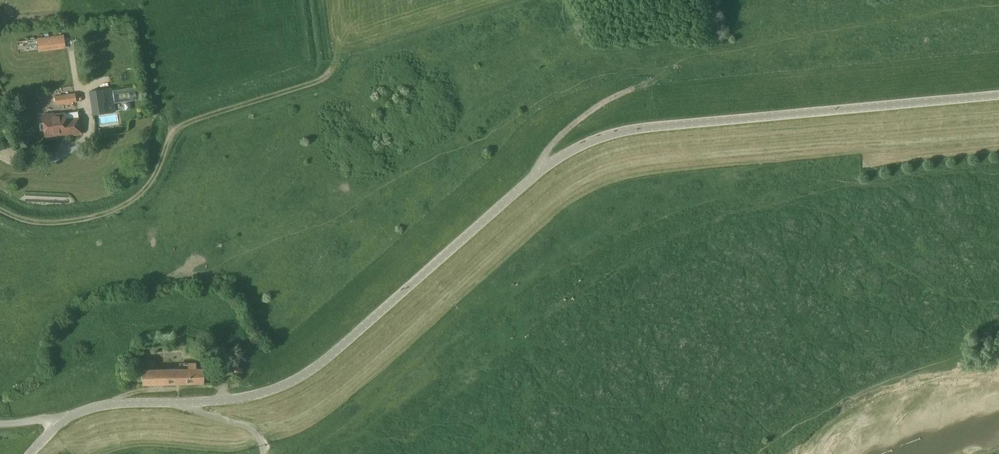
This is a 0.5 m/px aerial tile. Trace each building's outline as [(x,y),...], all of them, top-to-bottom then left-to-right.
[(65,50),(63,35),(18,41),(19,54),(39,51),(59,48),(60,51),(65,50)] [(116,111),(112,87),(89,91),(92,115),(116,111)] [(126,95),(127,99),(136,98),(134,89),(125,90),(126,95)] [(56,105),(76,102),(75,93),(54,96),(56,105)] [(82,134),(79,118),(78,111),(54,115),(54,113),(42,115),(43,122),(40,123),(40,124),(40,129),(41,130),(52,129),(52,134),(54,135),(59,134),(60,133),(66,132),(66,136),(82,134)] [(203,383),(203,376),(203,369),(196,369),(196,362),(187,363),(188,369),(142,370),(142,384),(203,383)]
